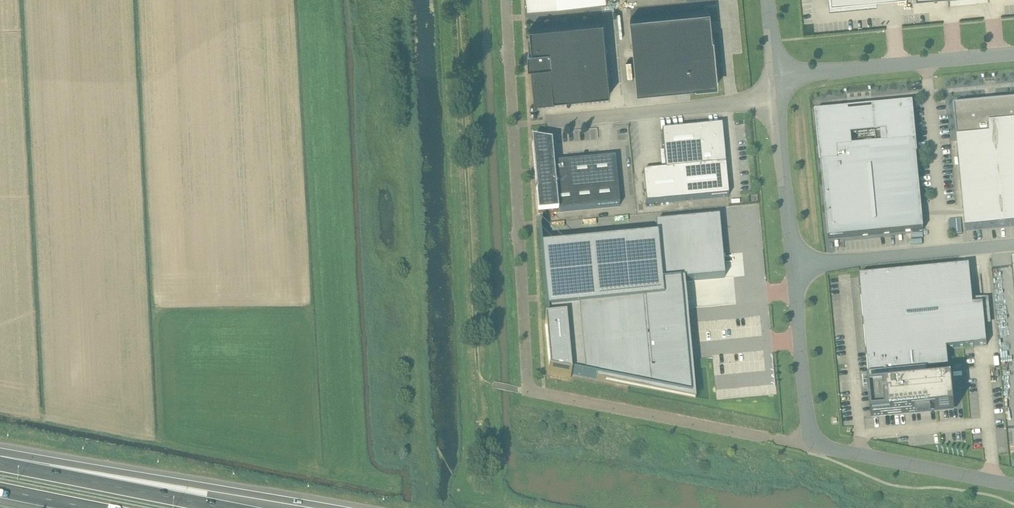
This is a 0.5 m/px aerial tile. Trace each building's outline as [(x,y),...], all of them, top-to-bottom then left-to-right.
[(697,87),(697,88),(697,86),(717,84),(713,40),(715,39),(714,39),(711,10),(631,18),(634,50),(635,50),(635,58),(635,60),(638,93),(650,92),(650,91),(658,90),(658,91),(660,90),(697,87)] [(556,101),(556,99),(611,93),(604,21),(530,28),(531,39),(529,40),(530,52),(528,52),(529,67),(532,66),(535,103),(556,101)] [(966,230),(1013,225),(1013,100),(954,106),(966,230)] [(820,151),(820,150),(828,238),(924,229),(915,141),(916,141),(916,142),(917,142),(913,103),(872,107),(873,110),(863,111),(863,109),(858,110),(858,112),(849,113),(849,109),(815,112),(819,151),(820,151)] [(646,203),(646,204),(728,196),(725,163),(724,163),(722,145),(723,145),(722,145),(722,140),(722,139),(720,126),(702,128),(702,127),(699,127),(699,128),(691,128),(672,130),(664,131),(664,130),(662,131),(665,170),(643,172),(643,173),(649,172),(652,202),(646,203)] [(533,140),(537,185),(536,185),(539,214),(558,212),(558,211),(560,211),(619,206),(615,158),(573,162),(553,163),(552,158),(553,158),(553,157),(552,157),(552,155),(552,154),(551,152),(552,152),(552,151),(551,152),(551,149),(552,149),(551,149),(551,145),(546,145),(546,144),(542,144),(542,143),(542,144),(538,143),(538,142),(537,142),(537,143),(534,143),(533,131),(532,131),(533,140)] [(580,243),(541,247),(548,321),(544,321),(549,373),(571,377),(570,373),(629,385),(657,391),(691,398),(685,341),(680,281),(724,277),(718,217),(656,223),(657,236),(580,243)] [(970,266),(860,276),(869,376),(869,380),(868,380),(869,380),(870,384),(868,384),(868,385),(870,385),(870,389),(868,389),(871,418),(916,414),(917,419),(932,417),(931,412),(955,410),(952,381),(950,381),(947,349),(987,345),(983,305),(973,306),(970,266)] [(774,398),(759,398),(759,410),(774,410),(774,398)]
